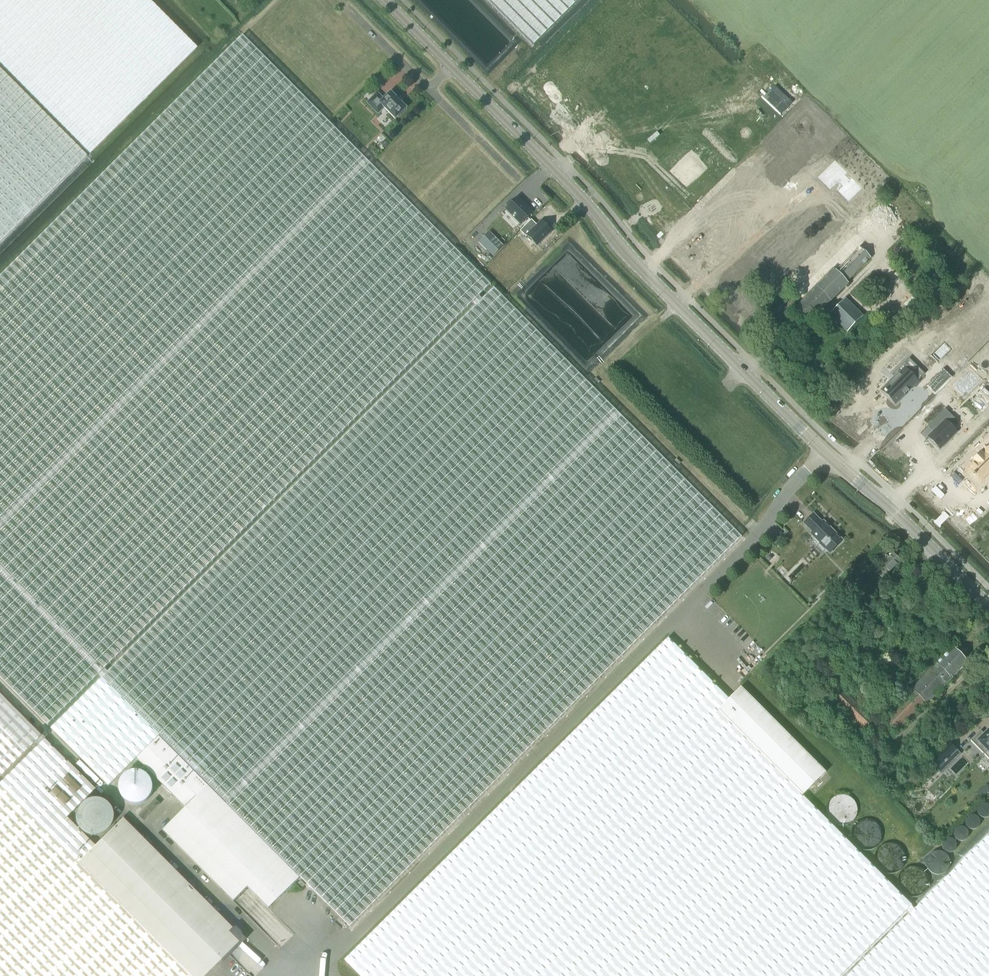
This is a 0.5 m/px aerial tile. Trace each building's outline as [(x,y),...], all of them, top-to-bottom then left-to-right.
[(89,155),(196,48),(149,0),(0,0),(0,65),(89,155)] [(532,46),(579,0),(486,0),(532,46)] [(485,294),(492,286),(243,36),(0,277),(0,678),(48,725),(99,674),(100,676),(106,670),(105,668),(473,302),(475,304),(481,298),(479,296),(483,292),(485,294)] [(87,157),(0,69),(0,243),(87,157)] [(775,87),(771,91),(788,107),(792,103),(775,87)] [(407,108),(391,91),(390,92),(384,99),(377,92),(367,103),(378,114),(384,108),(395,118),(394,119),(395,120),(407,108)] [(386,139),(381,144),(386,149),(391,143),(386,139)] [(835,156),(818,173),(831,185),(842,175),(847,180),(841,186),(851,197),(863,184),(853,173),(850,176),(845,171),(848,169),(835,156)] [(518,197),(506,209),(521,224),(533,212),(518,197)] [(532,220),(520,231),(526,237),(527,236),(537,245),(551,231),(541,221),(537,225),(532,220)] [(484,232),(474,242),(488,256),(499,246),(484,232)] [(833,271),(795,308),(797,310),(809,322),(823,308),(848,283),(847,283),(847,282),(870,258),(866,254),(859,247),(837,269),(835,272),(833,270),(833,271)] [(108,672),(106,670),(100,676),(102,678),(159,735),(300,877),(350,927),(742,537),(492,286),(485,294),(486,296),(482,300),(481,298),(475,304),(476,306),(108,672)] [(895,378),(883,390),(884,392),(894,402),(896,403),(921,378),(906,363),(893,376),(895,378)] [(943,369),(927,386),(935,394),(952,377),(943,369)] [(934,431),(928,437),(940,449),(957,432),(949,425),(955,419),(945,409),(929,425),(934,431)] [(979,480),(988,470),(988,440),(981,448),(986,453),(983,456),(981,455),(974,462),(976,464),(969,471),(975,476),(974,477),(976,478),(976,477),(979,480)] [(819,545),(824,549),(826,547),(830,552),(842,541),(823,522),(823,523),(814,514),(804,523),(813,532),(812,534),(821,543),(819,545)] [(882,568),(877,574),(883,579),(888,574),(901,561),(893,553),(889,557),(886,555),(880,560),(883,563),(880,566),(882,568)] [(669,638),(657,649),(718,710),(729,699),(669,638)] [(937,664),(912,690),(913,691),(885,720),(896,732),(925,703),(926,704),(968,663),(952,648),(937,663),(937,664)] [(802,795),(718,710),(657,649),(345,960),(361,975),(840,975),(912,905),(802,795)] [(108,786),(136,759),(159,735),(102,678),(51,729),(108,786)] [(729,699),(718,710),(802,795),(826,772),(741,687),(733,695),(732,695),(730,696),(730,698),(729,699)] [(843,691),(834,700),(867,732),(876,724),(843,691)] [(40,736),(0,695),(0,776),(40,736)] [(971,740),(984,754),(988,749),(988,729),(984,734),(981,731),(971,740)] [(300,877),(159,735),(136,759),(185,808),(162,830),(233,901),(248,887),(269,909),(300,877)] [(77,863),(94,846),(66,818),(94,790),(44,739),(0,783),(0,786),(77,863)] [(929,761),(941,774),(961,754),(949,741),(929,761)] [(980,759),(988,767),(988,766),(988,749),(984,754),(980,759)] [(77,863),(0,786),(0,975),(189,975),(77,863)] [(155,799),(138,816),(143,821),(160,804),(155,799)] [(77,863),(189,975),(205,975),(220,961),(222,963),(246,939),(234,926),(232,928),(221,918),(122,818),(94,846),(77,863)] [(847,975),(988,975),(988,835),(847,975)]
